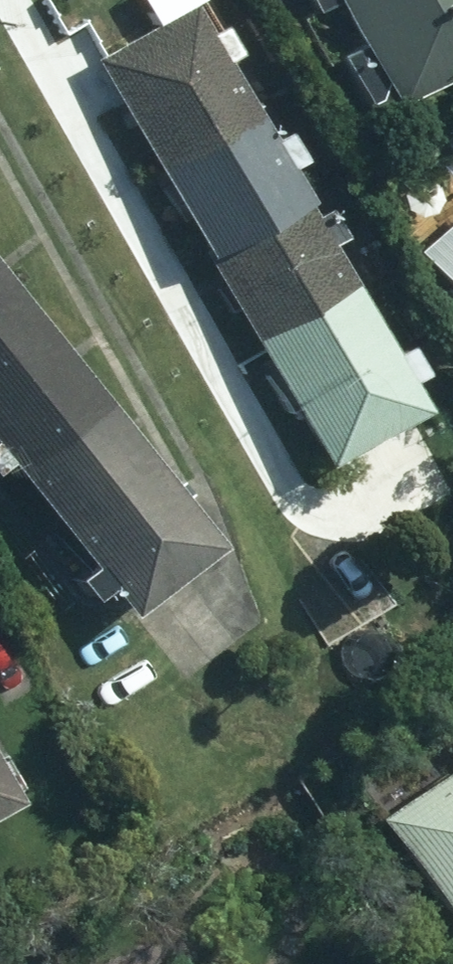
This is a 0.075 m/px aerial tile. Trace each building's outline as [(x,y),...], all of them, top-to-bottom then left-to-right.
[(401,107),(452,81),(452,0),(315,0),(323,14),(343,4),(364,45),(342,56),(368,110),(394,97),(401,107)] [(98,59),(153,154),(251,95),(232,63),(247,56),(228,24),(214,33),(198,5),(98,59)] [(277,141),(251,95),(153,154),(209,252),(306,195),(292,171),(309,161),(292,132),(277,141)] [(209,252),(270,358),(369,301),(338,247),(352,238),(333,207),(318,215),(306,195),(209,252)] [(452,285),(452,221),(421,248),(452,285)] [(0,291),(0,383),(44,347),(0,291)] [(398,352),(369,301),(270,358),(333,469),(429,414),(413,386),(430,377),(412,346),(398,352)] [(32,515),(121,445),(44,347),(0,383),(0,473),(32,515)] [(201,545),(121,445),(32,515),(73,566),(55,582),(70,602),(88,587),(111,616),(201,545)] [(383,819),(452,916),(452,771),(383,819)] [(11,805),(0,786),(0,811),(11,805)]
